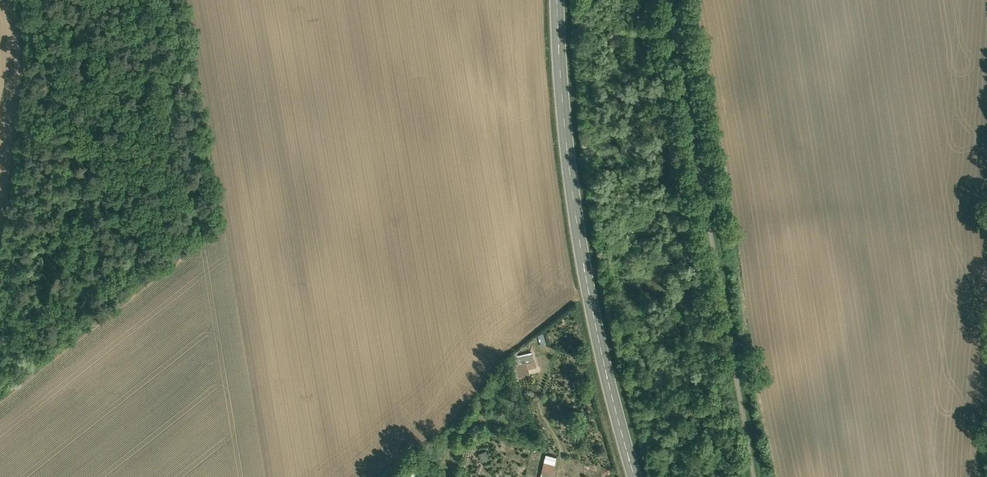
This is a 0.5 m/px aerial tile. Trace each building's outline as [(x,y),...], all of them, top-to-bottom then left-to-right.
[(526,335),(519,341),(522,344),(529,339),(526,335)] [(533,354),(513,360),(516,372),(536,366),(533,354)] [(485,450),(477,452),(479,460),(487,458),(485,450)]
